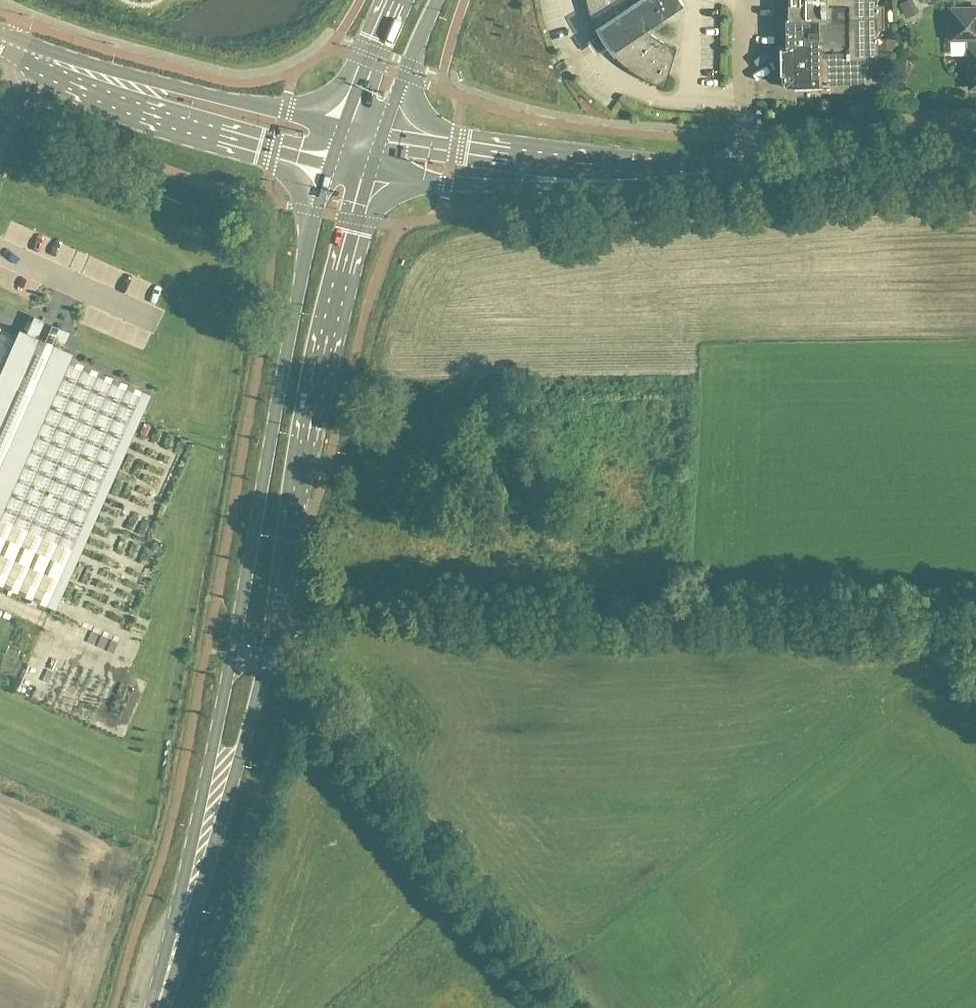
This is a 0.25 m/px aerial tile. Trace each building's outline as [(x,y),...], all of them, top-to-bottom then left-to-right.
[(610,53),(613,57),(617,61),(621,65),(625,68),(630,72),(634,75),(639,78),(644,81),(649,83),(654,85),(659,87),(665,89),(676,49),(672,48),(668,46),(663,44),(659,42),(656,39),(652,37),(648,34),(645,31),(683,5),(680,0),(644,0),(631,9),(629,4),(628,0),(586,0),(586,1),(587,7),(588,12),(590,17),(592,23),(594,28),(597,33),(601,30),(604,35),(596,40),(604,50),(611,45),(614,50),(610,53)] [(884,30),(884,6),(878,6),(878,0),(788,0),(788,20),(786,20),(786,49),(780,49),(780,82),(787,88),(821,88),(821,94),(879,93),(878,30),(884,30)] [(912,0),(909,0),(898,5),(905,20),(919,14),(912,0)] [(969,40),(970,90),(975,90),(975,9),(950,10),(950,40),(969,40)] [(894,39),(879,39),(879,55),(894,55),(894,39)] [(493,168),(512,171),(514,159),(495,156),(493,168)] [(55,603),(146,397),(65,361),(69,353),(46,342),(19,331),(15,339),(0,332),(0,579),(55,603)]
